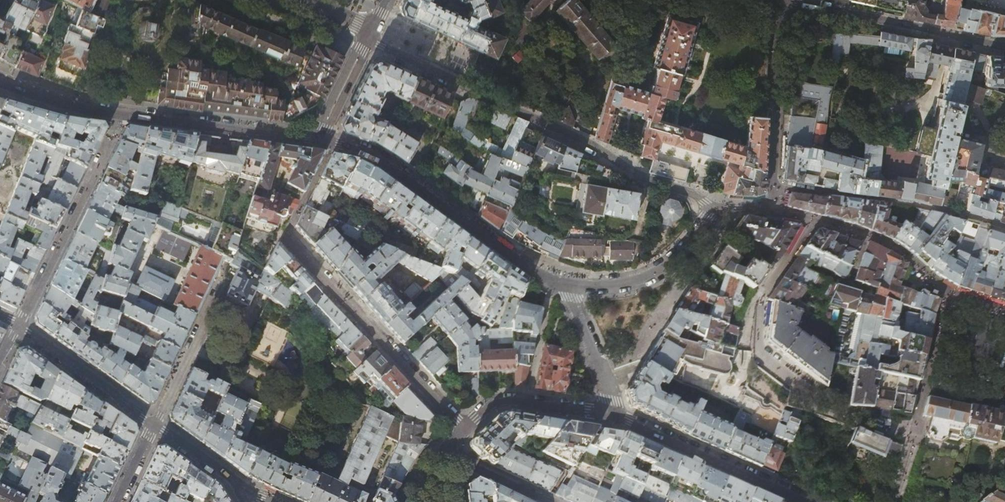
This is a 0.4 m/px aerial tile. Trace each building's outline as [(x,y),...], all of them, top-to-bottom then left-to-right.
[(13,1),(33,10),(38,0),(14,0),(13,1)] [(52,7),(38,0),(33,10),(25,29),(40,36),(46,23),(45,23),(52,7)] [(199,29),(199,22),(200,4),(191,0),(190,11),(189,28),(199,29)] [(400,4),(404,16),(480,51),(488,30),(476,24),(478,20),(487,16),(481,0),(467,0),(470,7),(465,18),(451,11),(452,10),(445,6),(444,8),(428,0),(402,0),(400,4)] [(487,16),(501,11),(497,0),(481,0),(487,16)] [(529,21),(549,0),(529,0),(519,11),(529,21)] [(598,59),(612,47),(620,52),(621,48),(615,45),(576,0),(567,0),(555,10),(598,59)] [(873,5),(903,11),(905,0),(874,0),(873,5)] [(924,0),(905,0),(903,11),(902,17),(929,22),(953,27),(957,6),(958,6),(959,0),(945,0),(944,4),(942,15),(937,14),(937,15),(936,15),(935,15),(931,14),(929,14),(928,14),(927,13),(927,12),(926,12),(926,9),(924,6),(923,6),(924,0)] [(33,10),(13,1),(2,19),(10,23),(6,31),(12,34),(16,26),(24,30),(25,29),(33,10)] [(252,25),(200,4),(199,22),(216,30),(233,38),(234,39),(292,64),(300,46),(252,25)] [(958,6),(957,6),(953,27),(960,29),(972,32),(990,36),(1004,36),(1004,24),(1004,20),(1004,15),(1003,15),(978,9),(977,9),(969,7),(969,8),(965,7),(964,8),(958,7),(958,6)] [(77,7),(71,23),(99,35),(106,19),(77,7)] [(753,167),(764,171),(766,170),(766,168),(768,139),(769,118),(750,116),(746,147),(723,140),(723,139),(657,120),(663,97),(673,100),(676,91),(675,91),(680,75),(681,76),(696,24),(669,16),(654,67),(659,69),(652,93),(612,80),(595,138),(607,143),(616,114),(612,113),(614,105),(643,114),(642,117),(650,120),(645,136),(643,143),(645,144),(642,156),(653,159),(651,164),(649,171),(649,172),(678,180),(684,182),(687,169),(655,160),(661,141),(739,164),(738,170),(727,166),(722,182),(724,183),(722,191),(730,194),(736,175),(750,179),(753,167)] [(13,66),(20,49),(14,47),(19,37),(12,34),(6,31),(10,23),(2,19),(0,18),(0,29),(5,31),(1,40),(0,40),(0,60),(13,66)] [(160,32),(160,30),(160,27),(159,25),(157,23),(155,21),(153,20),(150,20),(148,20),(145,21),(143,23),(141,25),(140,27),(140,30),(140,32),(141,35),(142,37),(144,39),(146,40),(149,41),(151,41),(154,40),(156,39),(158,37),(159,35),(160,32)] [(92,51),(99,35),(71,23),(64,40),(66,41),(92,51)] [(488,30),(480,51),(494,58),(503,37),(488,30)] [(967,82),(974,52),(930,43),(931,38),(912,38),(887,33),(881,31),(880,36),(844,33),(843,42),(878,48),(879,46),(911,48),(912,42),(916,42),(914,68),(906,67),(906,76),(923,78),(924,74),(946,79),(927,164),(926,164),(926,165),(927,166),(927,167),(928,167),(926,175),(922,174),(919,183),(914,182),(913,183),(902,180),(902,182),(884,180),(881,175),(879,175),(881,146),(864,143),(861,161),(858,179),(878,180),(875,195),(884,196),(900,197),(919,201),(940,205),(945,179),(950,160),(955,137),(963,101),(967,82)] [(75,90),(92,51),(66,41),(62,49),(64,50),(57,67),(48,63),(42,77),(75,90)] [(322,97),(342,55),(343,55),(333,50),(323,46),(322,49),(313,45),(311,51),(302,48),(302,47),(300,46),(292,64),(296,66),(297,65),(302,68),(296,81),(304,85),(303,88),(322,97)] [(20,49),(13,66),(37,75),(44,57),(41,56),(39,58),(20,49)] [(974,52),(967,82),(985,87),(985,86),(1004,87),(1004,62),(999,62),(999,56),(987,55),(974,52)] [(267,116),(274,98),(275,89),(260,86),(261,83),(248,81),(248,78),(237,77),(237,79),(224,77),(225,70),(199,66),(199,60),(188,58),(177,57),(175,68),(168,66),(165,86),(159,86),(158,95),(157,104),(214,111),(234,114),(246,116),(262,118),(266,119),(267,116)] [(367,71),(354,97),(376,108),(383,96),(380,95),(383,90),(382,90),(382,88),(387,87),(388,87),(388,89),(393,91),(391,94),(404,100),(415,76),(389,64),(383,61),(382,60),(370,65),(367,71)] [(415,76),(404,100),(442,118),(454,94),(415,76)] [(981,105),(985,87),(967,82),(963,101),(981,105)] [(158,95),(159,86),(146,84),(145,93),(148,93),(158,95)] [(316,111),(322,97),(303,88),(301,92),(288,99),(283,99),(280,121),(291,122),(294,122),(294,116),(310,108),(316,111)] [(858,179),(861,161),(822,150),(826,124),(823,123),(824,118),(817,117),(820,99),(791,94),(785,155),(782,179),(815,185),(817,176),(802,173),(803,168),(818,171),(819,165),(840,171),(838,181),(824,178),(822,186),(851,192),(875,195),(878,180),(858,179)] [(376,108),(354,97),(347,111),(341,123),(344,130),(358,135),(373,140),(374,140),(386,121),(387,119),(377,116),(372,118),(370,116),(369,114),(370,112),(374,113),(376,108)] [(451,128),(480,148),(482,143),(485,136),(475,131),(472,135),(464,129),(470,110),(473,111),(477,100),(470,97),(461,101),(451,128)] [(280,121),(283,99),(274,98),(267,116),(266,119),(280,121)] [(5,101),(0,112),(9,116),(7,121),(0,118),(0,167),(16,129),(36,138),(0,229),(0,257),(8,261),(13,250),(9,248),(16,229),(20,231),(23,225),(26,216),(27,213),(23,212),(31,193),(35,194),(37,189),(40,182),(42,177),(38,176),(46,157),(50,158),(53,150),(55,146),(56,142),(49,139),(51,134),(58,137),(66,118),(36,109),(5,101)] [(556,120),(572,127),(574,122),(568,106),(556,120)] [(490,123),(505,129),(512,115),(496,108),(490,123)] [(499,152),(497,156),(510,161),(517,146),(526,127),(528,122),(514,116),(512,120),(516,122),(502,153),(499,152)] [(69,118),(66,118),(58,137),(56,142),(55,146),(74,151),(77,144),(77,143),(66,140),(67,139),(68,139),(69,138),(70,138),(71,137),(71,136),(73,136),(74,134),(81,136),(81,135),(88,121),(69,118)] [(103,123),(88,121),(81,135),(86,138),(85,141),(82,145),(77,144),(74,151),(92,155),(106,128),(103,123)] [(386,121),(374,140),(396,154),(406,162),(419,142),(386,121)] [(141,155),(148,129),(130,126),(128,127),(127,128),(119,144),(114,155),(137,166),(140,158),(133,154),(136,147),(140,148),(138,154),(141,155)] [(184,133),(148,129),(141,155),(140,158),(137,166),(135,173),(133,181),(130,191),(145,196),(154,161),(189,172),(190,167),(188,167),(190,161),(198,135),(193,134),(184,133)] [(210,136),(198,135),(190,161),(206,166),(205,168),(224,174),(225,171),(238,175),(237,178),(257,184),(261,170),(252,167),(254,161),(263,164),(269,144),(259,142),(249,141),(237,140),(236,148),(238,148),(235,158),(205,154),(205,146),(209,146),(210,136)] [(557,168),(575,172),(580,153),(566,146),(543,135),(535,153),(544,157),(543,159),(552,163),(553,160),(559,163),(557,168)] [(954,161),(950,160),(945,179),(961,180),(963,171),(975,173),(981,144),(959,138),(954,161)] [(482,143),(480,148),(482,150),(488,152),(495,155),(497,150),(486,146),(487,144),(482,143)] [(287,146),(269,144),(263,164),(261,170),(257,184),(256,188),(260,189),(267,191),(278,157),(298,160),(294,167),(292,166),(291,168),(291,169),(293,170),(286,184),(303,193),(309,182),(304,180),(307,174),(312,177),(324,153),(322,152),(310,149),(287,146)] [(461,185),(462,184),(472,168),(440,145),(438,151),(449,159),(441,171),(461,185)] [(74,151),(55,146),(53,150),(63,156),(71,161),(85,169),(92,155),(74,151)] [(529,168),(535,154),(517,146),(510,161),(529,168)] [(55,175),(63,156),(53,150),(50,158),(44,172),(57,179),(57,176),(55,175)] [(497,156),(495,155),(488,152),(481,171),(472,167),(472,168),(462,184),(487,195),(486,195),(487,196),(488,195),(512,205),(522,183),(510,178),(510,180),(506,179),(510,171),(525,177),(529,168),(510,161),(497,156)] [(340,193),(344,186),(357,161),(351,159),(332,154),(306,205),(295,226),(304,236),(313,246),(327,233),(322,230),(328,217),(313,211),(316,204),(319,205),(320,204),(322,205),(328,193),(326,191),(330,183),(335,186),(333,189),(340,193)] [(137,166),(114,155),(112,158),(107,168),(125,177),(128,169),(135,173),(137,166)] [(75,189),(85,169),(71,161),(61,181),(75,189)] [(376,170),(357,161),(344,186),(356,192),(354,195),(352,197),(356,199),(358,193),(361,194),(359,197),(370,205),(372,202),(382,190),(386,192),(394,183),(377,171),(376,170)] [(764,178),(764,171),(753,167),(750,179),(736,175),(730,194),(740,194),(754,195),(764,192),(764,178)] [(125,177),(107,168),(105,173),(100,183),(121,194),(128,198),(130,191),(133,181),(125,177)] [(987,176),(1004,180),(1004,171),(989,168),(987,176)] [(970,194),(978,196),(988,199),(995,201),(1004,203),(1004,193),(987,189),(988,185),(1004,189),(1004,180),(987,176),(975,173),(963,171),(961,180),(960,185),(970,188),(969,194),(970,194)] [(44,172),(42,177),(40,182),(53,188),(49,195),(37,189),(35,194),(34,197),(40,200),(64,211),(75,189),(61,181),(57,179),(44,172)] [(121,194),(100,183),(93,196),(86,210),(106,221),(107,221),(112,211),(122,216),(125,208),(116,204),(121,194)] [(404,190),(394,183),(386,192),(382,190),(372,202),(370,205),(384,215),(382,217),(385,220),(389,215),(400,222),(407,214),(403,211),(405,207),(406,208),(407,208),(414,197),(404,190)] [(601,225),(602,214),(607,187),(587,183),(581,212),(595,214),(591,223),(601,225)] [(539,195),(545,196),(547,194),(548,187),(547,185),(541,184),(539,195)] [(632,191),(607,187),(602,214),(634,219),(638,192),(632,191)] [(260,189),(256,188),(246,218),(263,224),(261,230),(272,234),(275,228),(279,215),(283,213),(292,215),(299,201),(273,193),(270,202),(258,198),(260,189)] [(638,192),(634,219),(646,221),(650,194),(644,193),(638,192)] [(824,198),(823,199),(790,194),(787,207),(828,217),(855,224),(861,201),(828,196),(827,196),(826,196),(825,197),(824,197),(824,198)] [(976,200),(978,196),(970,194),(966,210),(978,214),(990,217),(995,201),(988,199),(986,203),(976,200)] [(429,209),(414,197),(407,208),(410,210),(407,214),(400,222),(397,225),(411,235),(413,232),(429,243),(445,220),(429,209)] [(668,225),(669,226),(670,224),(669,224),(670,221),(678,217),(681,208),(677,201),(672,199),(668,198),(660,202),(658,211),(663,218),(662,222),(661,222),(661,223),(662,223),(665,224),(668,225)] [(945,206),(954,208),(956,200),(947,198),(945,206)] [(55,229),(64,211),(40,200),(35,211),(29,209),(27,213),(26,216),(55,229)] [(477,214),(500,230),(509,211),(510,208),(507,207),(506,210),(484,200),(477,214)] [(878,203),(861,201),(855,224),(867,229),(870,231),(878,203)] [(995,201),(990,217),(993,219),(996,210),(1002,211),(999,221),(1004,223),(1004,203),(995,201)] [(883,204),(878,203),(870,231),(882,235),(893,240),(900,228),(883,221),(889,204),(883,204)] [(213,226),(203,247),(223,257),(227,259),(232,261),(237,250),(242,231),(223,223),(223,224),(178,205),(175,214),(182,216),(183,214),(213,226)] [(125,208),(122,216),(119,227),(118,230),(117,232),(124,235),(118,248),(113,246),(106,269),(109,268),(111,265),(113,267),(108,278),(104,276),(103,282),(100,291),(123,299),(127,285),(131,275),(127,272),(142,239),(147,242),(154,225),(153,224),(156,218),(125,208)] [(904,222),(900,228),(893,240),(900,244),(908,250),(920,234),(915,230),(918,224),(921,226),(930,211),(919,209),(915,221),(911,227),(904,222)] [(106,221),(86,210),(83,217),(75,234),(96,244),(101,247),(108,234),(101,231),(106,221)] [(509,211),(500,230),(511,238),(517,230),(524,235),(523,237),(531,242),(532,241),(538,246),(537,249),(547,252),(546,255),(556,259),(559,253),(560,243),(535,229),(535,230),(513,213),(509,211)] [(911,253),(931,270),(939,252),(945,256),(947,255),(952,249),(960,230),(965,222),(964,222),(951,219),(950,217),(948,216),(948,215),(930,211),(921,226),(918,224),(915,230),(920,234),(908,250),(911,253)] [(55,229),(26,216),(23,225),(36,231),(30,245),(45,251),(55,229)] [(731,248),(756,261),(768,269),(769,269),(783,253),(800,225),(791,223),(781,221),(765,219),(764,220),(747,216),(733,235),(750,239),(749,241),(746,243),(740,240),(736,249),(731,247),(731,248)] [(965,222),(960,230),(952,249),(957,252),(968,256),(957,286),(959,287),(988,296),(992,283),(997,270),(1000,259),(996,257),(985,254),(981,253),(988,231),(990,225),(981,222),(966,219),(965,222)] [(456,228),(445,220),(429,243),(426,246),(437,254),(439,251),(441,249),(444,251),(446,252),(440,266),(440,267),(440,268),(441,268),(454,273),(459,257),(455,256),(457,249),(462,251),(467,236),(456,228)] [(355,241),(358,237),(360,233),(338,222),(337,224),(341,227),(341,228),(341,229),(341,230),(342,231),(343,232),(342,234),(355,241)] [(156,246),(183,258),(191,242),(170,231),(164,229),(156,246)] [(330,230),(327,233),(313,246),(322,256),(337,271),(349,251),(330,230)] [(816,232),(804,248),(848,266),(850,267),(857,253),(861,244),(861,243),(849,241),(847,240),(847,239),(839,236),(837,236),(836,235),(818,230),(816,232)] [(985,254),(987,249),(998,252),(996,257),(1000,259),(1004,260),(1004,235),(988,231),(981,253),(985,254)] [(96,244),(75,234),(69,247),(62,261),(83,271),(96,244)] [(601,256),(603,239),(567,234),(559,253),(558,254),(571,255),(571,256),(586,256),(584,268),(597,270),(599,256),(601,256)] [(467,236),(462,251),(459,257),(454,273),(453,274),(453,275),(468,284),(475,275),(490,253),(478,245),(467,236)] [(394,251),(384,247),(358,237),(355,241),(349,251),(337,271),(345,280),(352,288),(394,251)] [(636,255),(641,243),(608,237),(609,247),(604,246),(603,255),(609,256),(609,259),(632,258),(632,256),(636,255)] [(17,239),(13,250),(8,261),(7,263),(33,274),(45,251),(30,245),(17,239)] [(394,251),(412,258),(415,250),(387,241),(384,247),(394,251)] [(868,242),(864,253),(876,260),(873,269),(880,272),(878,279),(880,280),(877,288),(874,297),(867,315),(882,317),(886,298),(898,303),(903,288),(898,286),(898,287),(889,283),(901,256),(891,251),(888,250),(869,242),(868,242)] [(237,250),(232,261),(231,263),(240,268),(233,282),(227,295),(247,306),(254,291),(268,298),(269,297),(287,305),(298,296),(304,290),(312,283),(298,267),(277,244),(263,271),(237,250)] [(209,287),(223,257),(203,247),(200,246),(172,306),(177,308),(195,316),(209,287)] [(756,261),(754,264),(748,260),(742,268),(740,270),(733,268),(734,265),(738,260),(733,255),(733,254),(724,247),(716,257),(708,268),(718,275),(720,273),(724,274),(742,280),(743,281),(753,289),(768,269),(756,261)] [(801,252),(798,257),(810,263),(809,263),(818,267),(819,266),(832,272),(841,279),(845,276),(846,274),(847,274),(850,267),(848,266),(804,248),(801,252)] [(412,258),(394,251),(352,288),(355,292),(385,324),(407,304),(421,291),(414,284),(413,285),(412,285),(403,293),(409,299),(401,306),(381,284),(378,286),(375,283),(398,263),(430,283),(437,276),(443,270),(412,258)] [(950,259),(947,255),(945,256),(939,252),(931,270),(940,277),(942,278),(948,281),(957,286),(968,256),(957,252),(954,260),(950,259)] [(505,265),(490,253),(475,275),(481,280),(484,276),(489,279),(477,300),(488,306),(508,266),(505,265)] [(876,260),(864,253),(856,276),(854,281),(877,288),(880,280),(878,279),(880,272),(873,269),(876,260)] [(905,259),(901,256),(889,283),(898,287),(898,286),(908,262),(905,259)] [(2,276),(7,263),(8,261),(0,257),(0,275),(2,276)] [(805,270),(809,263),(810,263),(798,257),(786,272),(782,279),(807,289),(826,297),(826,291),(829,287),(833,284),(821,277),(805,270)] [(1000,259),(997,270),(1004,272),(1004,260),(1000,259)] [(83,271),(62,261),(56,274),(49,287),(72,302),(87,273),(83,271)] [(25,292),(33,274),(7,263),(2,276),(0,281),(24,291),(25,292)] [(510,268),(508,266),(488,306),(481,321),(484,323),(490,326),(491,326),(509,292),(520,298),(527,280),(510,268)] [(145,267),(135,288),(140,291),(163,302),(173,280),(145,267)] [(453,274),(443,270),(437,276),(448,288),(410,323),(405,317),(412,310),(407,304),(385,324),(394,334),(403,344),(409,338),(431,318),(449,301),(455,296),(465,286),(468,284),(453,275),(453,274)] [(715,282),(701,277),(693,286),(690,289),(675,310),(707,319),(725,324),(730,305),(738,308),(738,307),(743,309),(744,305),(739,304),(741,300),(739,297),(737,296),(743,281),(742,280),(724,274),(720,288),(714,286),(715,282)] [(100,291),(103,282),(93,277),(79,306),(93,315),(95,308),(96,305),(91,303),(93,298),(97,299),(100,291)] [(992,283),(988,296),(1004,301),(1004,279),(1003,278),(1000,286),(998,285),(992,283)] [(791,308),(807,289),(782,279),(774,288),(766,299),(772,301),(791,308)] [(312,283),(304,290),(317,304),(323,296),(323,295),(321,292),(312,283)] [(135,288),(127,285),(123,299),(122,304),(152,318),(147,328),(164,335),(160,343),(178,351),(186,334),(195,316),(177,308),(173,316),(139,300),(135,302),(140,291),(135,288)] [(828,305),(840,308),(854,312),(866,314),(867,315),(874,297),(860,293),(835,285),(829,298),(830,298),(828,305)] [(477,300),(465,286),(455,296),(470,313),(475,316),(473,318),(480,322),(481,321),(488,306),(477,300)] [(40,305),(56,316),(59,319),(62,321),(64,323),(77,332),(86,339),(86,338),(89,327),(93,315),(79,306),(77,305),(74,303),(72,302),(49,287),(45,295),(40,305)] [(909,290),(903,288),(898,303),(900,303),(911,307),(915,292),(909,290)] [(917,293),(915,292),(911,307),(920,310),(934,315),(937,307),(939,300),(929,296),(927,295),(926,296),(919,293),(917,293)] [(323,296),(317,304),(309,317),(317,327),(321,324),(335,347),(340,342),(346,349),(361,336),(331,305),(323,296)] [(896,322),(900,303),(898,303),(886,298),(882,317),(881,322),(892,323),(892,322),(896,322)] [(466,320),(449,301),(431,318),(448,336),(466,320)] [(513,320),(518,303),(519,301),(517,301),(516,301),(515,301),(513,302),(512,303),(512,304),(507,303),(502,320),(506,321),(506,328),(513,328),(513,320)] [(799,311),(791,308),(772,301),(772,302),(769,321),(766,341),(788,358),(825,387),(830,361),(831,356),(827,355),(824,352),(825,351),(810,338),(808,340),(791,327),(792,325),(794,325),(799,311)] [(542,309),(518,303),(513,320),(513,328),(513,332),(537,333),(542,309)] [(118,314),(147,328),(152,318),(122,304),(118,314)] [(56,316),(40,305),(34,318),(36,325),(51,336),(59,325),(53,321),(56,316)] [(95,308),(93,315),(89,327),(96,329),(96,330),(97,330),(97,331),(103,332),(104,332),(105,331),(108,332),(106,339),(110,340),(118,315),(95,308)] [(848,316),(854,312),(840,308),(831,356),(830,361),(857,367),(875,371),(876,366),(878,355),(897,357),(898,352),(924,356),(927,344),(928,340),(911,337),(905,336),(895,334),(897,322),(896,322),(892,322),(892,323),(881,322),(882,317),(867,315),(866,314),(863,332),(860,332),(855,360),(840,357),(848,316)] [(707,319),(675,310),(672,315),(662,331),(676,339),(681,331),(680,331),(682,328),(690,332),(690,331),(690,330),(690,329),(689,329),(690,326),(692,324),(693,325),(694,325),(695,324),(696,325),(695,331),(694,331),(693,331),(693,332),(692,333),(702,338),(707,319)] [(930,329),(934,315),(920,310),(919,315),(916,325),(913,324),(910,332),(912,333),(911,337),(928,340),(930,329)] [(907,312),(905,322),(913,324),(916,325),(919,315),(907,312)] [(489,329),(490,326),(484,323),(483,328),(478,328),(475,325),(470,330),(466,326),(470,322),(467,319),(466,320),(448,336),(447,337),(456,348),(457,373),(477,372),(477,371),(477,353),(478,353),(478,347),(473,347),(473,341),(478,341),(479,335),(483,335),(483,334),(483,329),(489,329)] [(725,324),(707,319),(702,338),(702,341),(706,342),(716,345),(721,330),(737,336),(738,327),(725,324)] [(899,322),(897,322),(895,334),(905,336),(906,332),(903,331),(905,322),(903,322),(903,323),(901,323),(899,322)] [(64,329),(59,325),(51,336),(70,349),(77,332),(64,323),(63,325),(66,327),(64,329)] [(142,340),(114,328),(110,340),(109,345),(109,346),(118,349),(114,357),(107,352),(96,368),(120,385),(129,367),(121,362),(124,355),(124,352),(134,357),(134,356),(135,353),(140,342),(142,340)] [(513,332),(513,328),(506,328),(501,329),(495,329),(489,329),(483,329),(483,334),(487,334),(487,346),(513,341),(513,332)] [(669,378),(679,384),(684,367),(685,366),(687,367),(696,370),(696,371),(722,378),(725,376),(727,374),(728,370),(729,367),(728,364),(727,362),(728,358),(732,359),(734,350),(716,345),(706,342),(705,345),(697,343),(697,344),(687,343),(692,333),(690,332),(682,328),(680,331),(681,331),(676,339),(662,331),(661,334),(662,335),(659,339),(658,339),(656,342),(647,356),(649,357),(646,363),(669,378)] [(86,339),(77,332),(70,349),(96,368),(107,352),(109,346),(109,345),(103,343),(103,350),(97,346),(97,347),(95,349),(95,348),(94,346),(91,344),(90,344),(89,344),(88,344),(89,339),(86,338),(86,339)] [(142,340),(140,342),(150,347),(151,345),(156,347),(150,360),(169,369),(174,360),(178,351),(160,343),(144,335),(142,340)] [(515,370),(515,363),(514,364),(514,348),(485,352),(483,335),(479,335),(478,341),(478,347),(478,353),(477,353),(477,371),(514,370),(515,370)] [(344,379),(375,351),(373,350),(371,347),(361,336),(346,349),(344,351),(344,350),(330,364),(344,379)] [(412,341),(409,338),(403,344),(406,347),(412,341)] [(412,354),(419,361),(437,345),(431,338),(412,354)] [(514,364),(515,363),(530,366),(536,340),(534,339),(534,340),(533,342),(531,341),(530,344),(514,343),(514,348),(514,364)] [(554,366),(558,349),(544,346),(539,367),(550,368),(550,365),(554,366)] [(38,376),(45,362),(25,348),(18,350),(2,383),(29,396),(31,390),(26,388),(28,384),(29,385),(29,384),(31,383),(33,381),(31,377),(32,374),(38,376)] [(421,363),(432,376),(448,361),(437,349),(421,363)] [(571,352),(558,349),(554,366),(557,366),(556,370),(567,372),(571,352)] [(375,351),(344,379),(350,385),(357,378),(363,385),(366,381),(372,388),(374,386),(391,368),(375,351)] [(920,376),(924,356),(898,352),(897,357),(896,358),(900,359),(900,360),(899,360),(898,361),(897,361),(896,362),(896,363),(895,364),(890,366),(889,366),(884,367),(876,366),(875,371),(879,372),(898,376),(919,381),(920,376)] [(169,369),(150,360),(148,359),(144,367),(146,368),(143,373),(141,374),(129,366),(129,367),(120,385),(147,405),(153,403),(161,386),(169,369)] [(59,372),(45,362),(38,376),(37,377),(43,380),(38,392),(32,389),(31,390),(29,396),(43,403),(59,372)] [(646,363),(644,362),(640,368),(627,390),(624,390),(625,393),(629,406),(630,406),(632,407),(633,407),(634,407),(642,411),(673,425),(688,432),(699,409),(704,397),(701,395),(698,399),(697,399),(694,404),(690,405),(685,403),(683,406),(678,404),(680,401),(668,395),(667,398),(655,393),(654,389),(657,384),(658,384),(660,385),(660,384),(663,386),(669,378),(646,363)] [(514,370),(514,388),(525,387),(530,366),(515,363),(515,370),(514,370)] [(549,372),(550,368),(539,367),(534,389),(547,390),(548,391),(552,372),(549,372)] [(855,407),(873,408),(876,388),(871,386),(871,382),(874,380),(878,380),(879,372),(875,371),(857,367),(848,406),(855,407)] [(391,368),(374,386),(385,398),(377,405),(386,407),(394,400),(408,387),(393,370),(391,368)] [(222,398),(223,395),(226,387),(214,381),(212,384),(211,383),(210,383),(209,383),(208,383),(207,383),(206,384),(203,382),(205,377),(191,370),(179,394),(169,415),(171,421),(200,443),(216,409),(214,407),(209,418),(197,413),(196,409),(205,390),(222,398)] [(563,393),(567,372),(556,370),(556,373),(552,372),(548,391),(563,393)] [(84,390),(59,372),(43,403),(41,407),(36,416),(31,424),(41,429),(43,426),(45,427),(46,427),(47,426),(50,428),(50,429),(50,430),(52,431),(51,434),(61,438),(67,425),(69,422),(52,414),(56,405),(73,413),(74,410),(76,406),(84,390)] [(896,387),(898,376),(879,372),(878,380),(876,388),(873,408),(891,411),(895,393),(890,392),(891,386),(896,387)] [(915,395),(919,381),(898,376),(896,387),(895,393),(891,411),(910,414),(913,404),(915,397),(915,395)] [(36,416),(41,407),(0,387),(0,418),(3,420),(1,423),(25,435),(29,427),(5,415),(11,404),(24,410),(22,413),(25,414),(26,411),(36,416)] [(394,400),(409,416),(408,419),(405,418),(406,416),(403,415),(403,418),(402,418),(402,420),(371,406),(335,483),(317,475),(306,501),(357,501),(360,494),(345,488),(349,480),(364,486),(365,484),(365,482),(364,481),(385,436),(399,442),(377,490),(393,496),(398,488),(405,476),(414,463),(423,449),(426,446),(419,444),(422,420),(441,422),(408,387),(394,400)] [(103,403),(84,390),(76,406),(81,409),(79,413),(74,410),(73,413),(70,420),(90,429),(95,420),(90,418),(92,414),(97,416),(103,403)] [(237,424),(245,405),(223,395),(222,398),(216,409),(200,443),(210,450),(222,459),(232,436),(224,432),(227,430),(230,424),(230,420),(237,424)] [(962,436),(969,437),(972,435),(975,427),(978,408),(967,406),(941,400),(928,397),(925,407),(922,416),(931,418),(925,436),(941,440),(946,436),(961,440),(962,436)] [(247,400),(245,405),(237,424),(232,436),(222,459),(229,464),(246,477),(259,445),(255,444),(259,435),(256,433),(251,443),(252,443),(250,446),(236,441),(238,436),(245,438),(254,419),(264,423),(270,408),(247,400)] [(118,414),(103,403),(97,416),(102,419),(100,423),(95,420),(90,429),(89,432),(88,434),(105,440),(118,414)] [(995,440),(996,438),(1004,414),(1003,413),(985,410),(978,408),(975,427),(972,435),(995,440)] [(733,425),(699,409),(688,432),(704,439),(724,449),(731,429),(733,425)] [(774,434),(772,440),(775,441),(776,438),(777,439),(779,436),(791,441),(803,415),(791,412),(791,413),(784,410),(774,434)] [(524,435),(541,418),(508,413),(496,417),(478,433),(472,439),(471,440),(471,441),(470,443),(470,445),(470,446),(470,447),(471,448),(471,449),(477,456),(481,460),(492,465),(507,451),(499,442),(510,432),(514,433),(517,436),(512,441),(514,444),(523,436),(524,435)] [(134,426),(118,414),(105,440),(128,449),(132,441),(136,433),(134,426)] [(546,419),(541,418),(524,435),(551,440),(567,422),(546,419)] [(740,433),(745,422),(735,418),(733,425),(731,429),(724,449),(741,456),(761,465),(762,463),(769,446),(770,443),(772,440),(774,434),(763,430),(759,438),(763,439),(762,442),(740,433)] [(578,424),(567,422),(551,440),(541,452),(573,466),(587,444),(597,427),(596,427),(585,425),(578,424)] [(25,435),(1,423),(0,423),(0,441),(4,432),(21,441),(25,435)] [(29,427),(25,435),(21,441),(16,450),(13,454),(6,451),(0,448),(0,457),(11,462),(19,461),(28,465),(18,486),(29,492),(26,497),(24,501),(34,501),(36,497),(38,493),(49,469),(63,440),(61,438),(51,434),(41,429),(31,424),(29,427)] [(88,434),(89,432),(85,430),(82,437),(69,430),(70,427),(67,425),(61,438),(63,440),(81,449),(88,434)] [(609,429),(597,427),(587,444),(590,445),(588,449),(593,451),(595,447),(613,455),(614,454),(619,456),(611,473),(624,478),(630,466),(634,457),(641,440),(632,436),(622,431),(609,429)] [(855,428),(850,440),(859,444),(858,447),(860,447),(861,444),(872,448),(871,452),(872,452),(873,451),(874,449),(877,450),(877,452),(877,453),(879,454),(880,453),(881,452),(891,455),(888,461),(890,464),(895,466),(902,446),(898,444),(896,444),(894,443),(855,428)] [(105,440),(88,434),(81,449),(85,450),(87,445),(91,447),(91,446),(100,450),(97,456),(98,457),(120,467),(124,458),(128,449),(105,440)] [(530,440),(523,436),(514,444),(512,447),(519,450),(520,447),(523,449),(525,445),(525,446),(530,440)] [(81,449),(63,440),(49,469),(63,476),(67,478),(81,449)] [(649,444),(641,440),(634,457),(651,465),(659,448),(649,444)] [(770,443),(769,446),(762,463),(764,464),(773,468),(775,469),(783,452),(785,446),(775,441),(772,440),(770,443)] [(269,449),(259,445),(246,477),(262,484),(278,491),(292,458),(283,455),(280,462),(266,456),(269,449)] [(182,480),(189,465),(163,447),(156,449),(148,466),(141,481),(160,491),(163,492),(171,477),(181,482),(182,480)] [(669,453),(659,448),(651,465),(649,470),(653,472),(654,468),(673,477),(681,458),(669,453)] [(509,449),(507,451),(492,465),(510,474),(527,481),(536,461),(509,449)] [(113,482),(120,467),(98,457),(89,474),(87,472),(86,474),(84,474),(80,484),(81,484),(106,496),(113,482)] [(292,458),(278,491),(304,501),(306,501),(317,475),(320,469),(310,465),(309,467),(312,469),(310,472),(297,466),(300,461),(292,458)] [(695,488),(703,468),(692,463),(681,458),(673,477),(670,484),(668,488),(669,489),(690,499),(695,488)] [(562,473),(536,461),(527,481),(539,487),(549,492),(562,473)] [(189,465),(182,480),(187,482),(184,488),(179,486),(173,497),(184,501),(186,501),(186,500),(184,499),(187,495),(195,498),(193,501),(201,501),(212,481),(189,465)] [(634,468),(630,466),(624,478),(643,487),(647,477),(632,471),(634,468)] [(598,487),(598,486),(573,475),(576,470),(572,467),(554,495),(570,501),(591,501),(598,487)] [(703,468),(695,488),(700,491),(700,493),(701,494),(702,496),(703,497),(701,501),(716,501),(726,478),(714,473),(703,468)] [(49,469),(38,493),(42,495),(42,496),(41,499),(36,497),(34,501),(56,501),(55,501),(56,500),(54,495),(57,490),(58,491),(62,484),(60,483),(63,476),(49,469)] [(624,478),(611,473),(606,470),(603,476),(616,482),(611,492),(598,487),(591,501),(613,501),(616,497),(619,490),(624,478)] [(648,474),(647,477),(643,487),(665,497),(669,489),(668,488),(670,484),(648,474)] [(492,496),(491,485),(483,481),(477,478),(466,485),(468,501),(483,501),(482,501),(480,501),(479,497),(492,496)] [(643,487),(624,478),(619,490),(637,499),(638,497),(643,487)] [(726,478),(716,501),(746,501),(752,490),(739,484),(726,478)] [(160,491),(141,481),(135,494),(131,501),(161,501),(156,500),(160,491)] [(212,481),(201,501),(228,501),(221,491),(217,485),(212,481)] [(106,496),(81,484),(78,491),(75,490),(74,493),(76,494),(73,501),(103,501),(106,496)] [(364,486),(360,494),(357,501),(364,501),(366,496),(373,499),(372,501),(396,501),(393,496),(377,490),(365,484),(364,486)] [(0,485),(0,501),(24,501),(26,497),(0,485)] [(492,496),(493,501),(529,501),(510,493),(491,485),(492,496)] [(665,497),(643,487),(638,497),(649,501),(663,501),(664,500),(665,497)] [(669,489),(665,497),(664,500),(669,501),(690,501),(691,500),(690,499),(669,489)] [(752,490),(746,501),(780,501),(765,495),(752,490)] [(997,493),(985,501),(1004,501),(1004,496),(997,493)]
